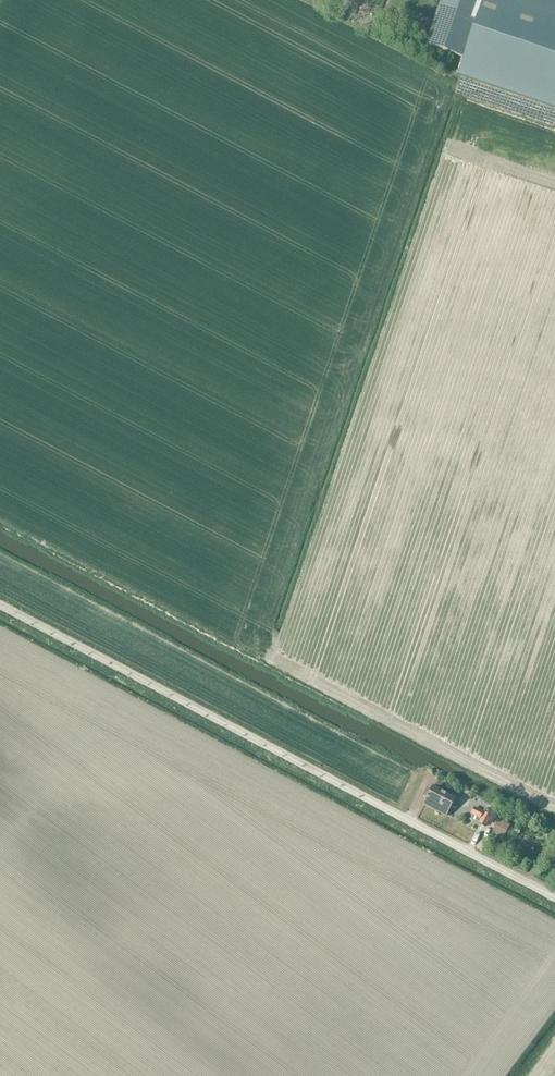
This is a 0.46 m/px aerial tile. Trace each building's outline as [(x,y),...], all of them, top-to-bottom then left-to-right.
[(426,46),(463,58),(483,0),(442,0),(426,46)] [(510,0),(485,0),(459,75),(554,108),(554,15),(510,0)] [(455,799),(434,788),(433,790),(428,788),(424,797),(428,799),(425,805),(446,816),(455,799)] [(485,827),(491,816),(475,807),(472,811),(471,814),(481,820),(479,824),(485,827)] [(503,838),(509,826),(498,821),(492,832),(503,838)]
